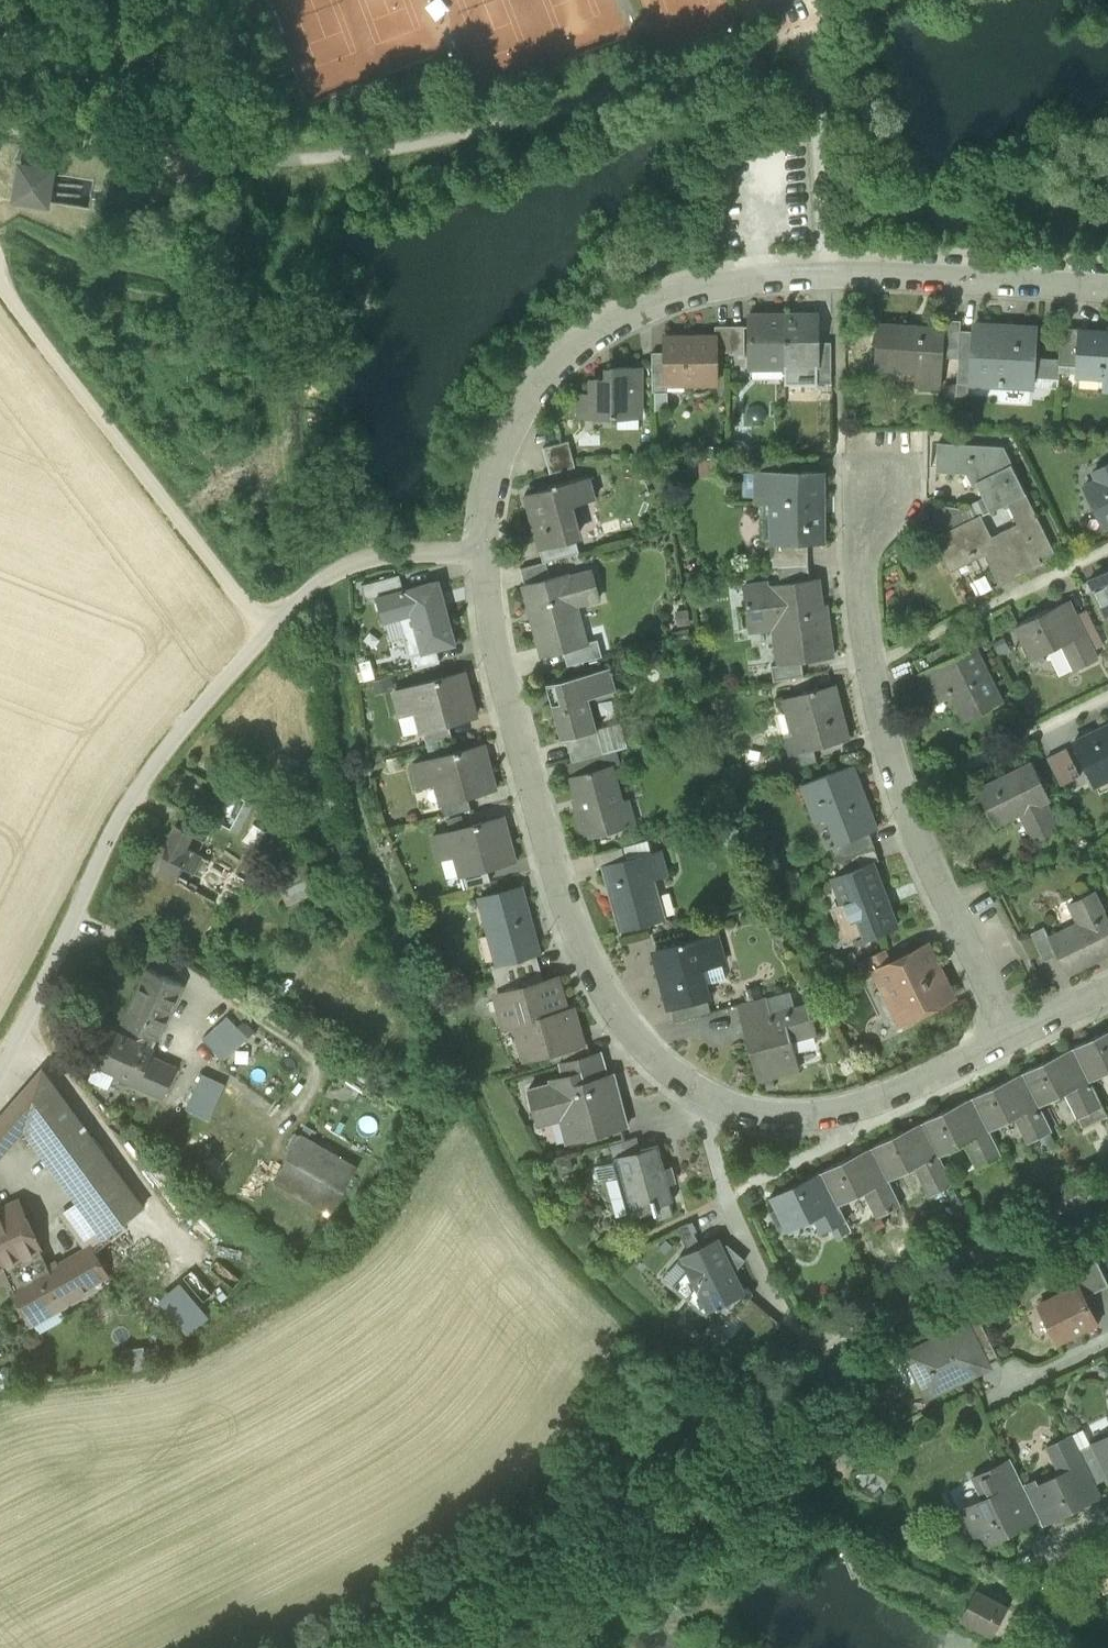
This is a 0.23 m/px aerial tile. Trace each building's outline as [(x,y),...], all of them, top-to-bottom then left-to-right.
[(50,172),(22,168),(18,197),(45,202),(50,172)] [(750,367),(785,367),(785,314),(750,315),(750,367)] [(818,314),(785,314),(785,367),(818,367),(819,367),(818,342),(818,314)] [(974,331),(961,330),(961,320),(945,319),(944,327),(946,327),(944,357),(959,358),(957,383),(970,384),(971,370),(974,331)] [(730,325),(730,326),(730,351),(730,354),(745,354),(745,325),(730,325)] [(920,384),(942,385),(944,357),(946,327),(944,327),(923,326),(923,328),(878,325),(875,365),(904,367),(904,355),(922,356),(920,384)] [(999,386),(1033,388),(1037,328),(1016,326),(1016,330),(1004,329),(1004,327),(974,325),(974,331),(971,370),(1000,372),(999,386)] [(717,351),(730,351),(730,326),(716,326),(716,336),(717,336),(717,351)] [(1060,365),(1077,366),(1079,333),(1081,333),(1081,329),(1062,328),(1060,365)] [(1081,333),(1079,333),(1077,366),(1076,374),(1105,376),(1106,366),(1107,366),(1107,335),(1081,333)] [(683,383),(717,383),(717,351),(717,336),(716,336),(665,337),(665,352),(666,377),(667,377),(683,377),(683,383)] [(818,370),(832,370),(832,341),(818,342),(819,367),(818,367),(818,370)] [(655,392),(667,392),(667,377),(666,377),(665,352),(652,352),(653,392),(655,392)] [(582,416),(618,416),(618,413),(640,412),(639,367),(610,368),(610,379),(594,379),(594,393),(582,393),(582,416)] [(818,367),(785,367),(785,384),(818,383),(818,382),(818,370),(818,367)] [(818,382),(832,381),(832,370),(818,370),(818,382)] [(971,370),(970,384),(999,386),(1000,372),(971,370)] [(667,410),(667,392),(655,392),(655,410),(667,410)] [(618,413),(618,416),(618,427),(639,427),(640,412),(618,413)] [(543,448),(550,473),(576,466),(569,441),(543,448)] [(991,510),(1007,502),(1025,493),(1002,445),(939,443),(938,468),(975,470),(981,480),(976,482),(991,510)] [(761,471),(792,471),(792,458),(761,458),(761,471)] [(1105,527),(1107,525),(1107,464),(1094,471),(1099,479),(1085,486),(1105,527)] [(808,543),(822,543),(821,509),(819,509),(819,471),(792,471),(761,471),(757,471),(757,473),(757,498),(757,503),(762,503),(785,503),(785,526),(777,526),(777,542),(777,543),(808,543)] [(757,498),(757,473),(742,473),(742,498),(757,498)] [(531,514),(540,550),(577,540),(568,507),(595,499),(589,477),(534,492),(539,512),(531,514)] [(539,512),(534,492),(525,494),(531,514),(539,512)] [(1053,549),(1025,493),(1007,502),(1018,524),(990,538),(979,516),(972,520),(946,533),(935,538),(948,565),(982,548),(995,575),(1009,568),(1014,578),(1042,564),(1038,556),(1053,549)] [(785,503),(762,503),(762,542),(773,542),(777,542),(777,526),(785,526),(785,503)] [(938,516),(946,533),(972,520),(967,509),(937,504),(938,516)] [(593,536),(577,540),(580,552),(596,547),(593,536)] [(540,550),(544,562),(580,552),(577,540),(540,550)] [(773,567),(778,566),(808,565),(808,543),(777,543),(777,542),(773,542),(773,567)] [(521,568),(525,581),(550,574),(546,561),(521,568)] [(810,579),(808,565),(778,566),(780,583),(810,579)] [(524,585),(543,655),(564,649),(581,645),(581,644),(569,598),(581,595),(583,602),(600,598),(593,570),(569,576),(568,573),(524,585)] [(1090,580),(1107,614),(1107,570),(1090,580)] [(365,599),(377,596),(403,589),(399,574),(362,585),(365,599)] [(774,626),(779,664),(802,661),(833,657),(826,604),(816,605),(812,578),(810,579),(780,583),(743,588),(748,629),(774,626)] [(398,618),(409,657),(456,643),(439,580),(403,589),(377,596),(384,622),(398,618)] [(1064,644),(1077,670),(1097,660),(1072,609),(1053,618),(1050,611),(1018,626),(1034,659),(1064,644)] [(564,649),(568,665),(602,655),(598,639),(581,644),(581,645),(564,649)] [(917,661),(923,672),(954,656),(949,645),(917,661)] [(952,691),(966,718),(1003,700),(986,667),(984,668),(974,647),(954,656),(923,672),(919,674),(931,699),(950,690),(951,691),(952,691)] [(412,656),(415,668),(441,662),(437,649),(412,656)] [(804,675),(802,661),(779,664),(772,665),(774,680),(804,675)] [(554,705),(563,740),(567,739),(599,730),(590,697),(617,690),(611,667),(556,682),(562,703),(554,705)] [(465,671),(460,673),(463,686),(469,685),(465,671)] [(431,727),(432,728),(450,723),(477,716),(469,685),(463,686),(460,673),(395,690),(401,714),(426,708),(431,727)] [(562,703),(556,682),(548,684),(554,705),(562,703)] [(798,752),(798,753),(815,749),(850,739),(843,716),(841,717),(833,685),(783,698),(798,752)] [(424,729),(428,743),(453,736),(450,723),(432,728),(431,727),(424,729)] [(622,724),(599,730),(605,753),(627,746),(622,724)] [(1105,729),(1104,727),(1075,742),(1092,776),(1103,770),(1107,768),(1107,728),(1105,729)] [(567,739),(573,761),(605,753),(599,730),(567,739)] [(484,744),(479,745),(483,758),(487,757),(484,744)] [(450,798),(451,800),(469,795),(496,788),(487,757),(483,758),(479,745),(415,763),(422,786),(445,780),(450,798)] [(1067,748),(1047,757),(1061,785),(1080,775),(1067,748)] [(788,754),(792,768),(818,761),(815,749),(798,753),(798,752),(788,754)] [(608,766),(605,753),(573,761),(570,762),(574,775),(608,766)] [(576,813),(583,839),(627,827),(620,801),(623,801),(613,765),(608,766),(574,775),(570,776),(580,812),(576,813)] [(824,802),(840,844),(870,832),(878,829),(853,766),(803,785),(812,807),(824,802)] [(1023,811),(1037,841),(1059,830),(1045,801),(1050,799),(1034,766),(1010,778),(1008,774),(978,789),(976,790),(981,800),(994,825),(1023,811)] [(1100,795),(1107,792),(1107,778),(1107,779),(1103,770),(1092,776),(1100,795)] [(949,797),(957,812),(981,800),(976,790),(978,789),(975,784),(949,797)] [(216,821),(231,830),(247,800),(231,792),(216,821)] [(443,800),(447,815),(472,808),(469,795),(451,800),(450,798),(443,800)] [(469,871),(470,873),(487,868),(515,861),(506,829),(501,830),(498,818),(434,835),(441,858),(464,852),(469,871)] [(176,825),(166,848),(163,854),(156,870),(224,907),(229,896),(241,903),(250,882),(198,854),(205,841),(176,825)] [(881,861),(875,847),(870,832),(840,844),(831,847),(837,862),(842,875),(873,863),(873,864),(881,861)] [(157,851),(163,854),(166,848),(160,845),(157,851)] [(594,853),(598,868),(604,867),(604,865),(628,858),(624,845),(594,853)] [(612,887),(624,930),(662,920),(655,893),(646,895),(641,879),(666,872),(660,850),(628,858),(604,865),(604,867),(610,888),(612,887)] [(320,889),(305,858),(274,872),(288,904),(320,889)] [(837,925),(845,945),(899,925),(891,904),(889,905),(873,864),(873,863),(842,875),(836,877),(846,903),(856,900),(862,915),(837,925)] [(461,874),(465,887),(491,881),(487,868),(470,873),(469,871),(461,874)] [(479,897),(497,963),(536,953),(539,952),(521,886),(479,897)] [(1067,974),(1097,960),(1095,957),(1103,953),(1104,955),(1107,953),(1107,915),(1106,912),(1105,912),(1095,891),(1072,902),(1085,927),(1078,930),(1076,926),(1050,939),(1049,939),(1057,954),(1067,974)] [(1031,933),(1045,960),(1057,954),(1049,939),(1050,939),(1044,926),(1031,933)] [(726,978),(721,960),(723,959),(716,932),(657,948),(663,971),(660,972),(670,1009),(672,1008),(708,998),(710,998),(706,983),(726,978)] [(895,985),(911,1017),(953,996),(928,945),(891,963),(875,970),(876,972),(884,988),(885,990),(895,985)] [(859,962),(866,977),(876,972),(875,970),(891,963),(885,949),(859,962)] [(544,982),(540,968),(536,953),(497,963),(492,965),(496,980),(499,992),(532,983),(532,985),(544,982)] [(124,1024),(146,1034),(157,1039),(182,984),(149,969),(124,1024)] [(513,1013),(525,1058),(564,1048),(583,1042),(582,1039),(573,1008),(566,1010),(557,978),(544,982),(532,985),(532,983),(499,992),(497,993),(504,1015),(513,1013)] [(884,988),(878,991),(895,1025),(911,1017),(895,985),(885,990),(884,988)] [(739,1004),(745,1024),(754,1022),(754,1020),(773,1015),(768,996),(739,1004)] [(672,1008),(675,1021),(711,1011),(708,998),(672,1008)] [(748,1041),(758,1079),(800,1067),(792,1035),(817,1028),(811,1005),(773,1015),(754,1020),(754,1022),(759,1038),(748,1041)] [(202,1042),(223,1063),(248,1039),(228,1018),(202,1042)] [(149,1057),(154,1047),(137,1039),(135,1044),(110,1032),(96,1063),(111,1071),(114,1079),(122,1075),(163,1094),(175,1068),(149,1057)] [(1107,1039),(1104,1032),(1073,1047),(1077,1054),(1090,1080),(1107,1071),(1107,1039)] [(145,1036),(137,1039),(154,1047),(157,1039),(146,1034),(145,1036)] [(564,1048),(567,1060),(593,1053),(589,1037),(582,1039),(583,1042),(564,1048)] [(600,1052),(593,1053),(567,1060),(560,1062),(563,1075),(603,1064),(600,1052)] [(1102,1106),(1090,1080),(1077,1054),(1057,1064),(1053,1057),(1023,1072),(1027,1079),(1039,1105),(1068,1091),(1081,1116),(1102,1106)] [(114,1079),(111,1071),(96,1063),(88,1079),(110,1089),(114,1079)] [(558,1108),(567,1142),(628,1126),(620,1098),(611,1100),(605,1077),(607,1077),(603,1064),(563,1075),(553,1078),(554,1082),(529,1089),(535,1114),(558,1108)] [(43,1069),(10,1107),(25,1128),(81,1205),(104,1237),(144,1207),(43,1069)] [(225,1083),(201,1072),(185,1108),(209,1119),(225,1083)] [(1052,1130),(1039,1105),(1027,1079),(1007,1089),(1003,1082),(973,1097),(977,1104),(989,1130),(1018,1115),(1031,1141),(1052,1130)] [(1002,1155),(989,1130),(977,1104),(957,1114),(954,1106),(923,1121),(926,1129),(939,1155),(968,1141),(980,1166),(1002,1155)] [(25,1128),(10,1107),(0,1119),(0,1143),(7,1149),(25,1128)] [(953,1184),(939,1155),(926,1129),(908,1138),(904,1131),(872,1146),(876,1154),(889,1180),(918,1165),(933,1194),(953,1184)] [(277,1175),(331,1205),(356,1160),(302,1131),(277,1175)] [(611,1143),(614,1157),(617,1156),(642,1149),(638,1136),(628,1139),(611,1143)] [(628,1172),(638,1209),(674,1199),(659,1144),(642,1149),(617,1156),(621,1173),(628,1172)] [(901,1205),(889,1180),(876,1154),(858,1163),(854,1155),(822,1171),(826,1179),(839,1205),(868,1190),(880,1215),(901,1205)] [(846,1220),(839,1205),(826,1179),(815,1184),(811,1176),(770,1196),(787,1230),(817,1216),(825,1231),(846,1220)] [(4,1268),(41,1251),(19,1201),(0,1210),(0,1270),(4,1268)] [(92,1248),(104,1237),(81,1205),(63,1219),(86,1250),(91,1247),(92,1248)] [(678,1227),(689,1250),(701,1244),(694,1231),(698,1229),(693,1219),(678,1227)] [(724,1246),(719,1236),(701,1244),(689,1250),(680,1255),(687,1268),(708,1311),(747,1292),(742,1283),(736,1270),(724,1246)] [(727,1242),(724,1246),(736,1270),(746,1258),(727,1242)] [(86,1250),(50,1270),(14,1290),(13,1291),(28,1318),(57,1302),(60,1308),(81,1296),(78,1290),(107,1274),(92,1248),(91,1247),(86,1250)] [(4,1268),(14,1290),(50,1270),(41,1251),(4,1268)] [(1084,1296),(1107,1285),(1107,1282),(1097,1258),(1070,1271),(1077,1285),(1079,1284),(1084,1296)] [(753,1292),(742,1283),(747,1292),(708,1311),(687,1268),(673,1285),(722,1328),(736,1311),(750,1296),(753,1292)] [(180,1282),(158,1300),(188,1334),(209,1316),(180,1282)] [(1039,1304),(1058,1341),(1097,1322),(1084,1296),(1079,1284),(1077,1285),(1039,1304)] [(757,1330),(771,1314),(750,1296),(736,1311),(757,1330)] [(57,1302),(28,1318),(32,1324),(60,1308),(57,1302)] [(60,1308),(32,1324),(38,1335),(66,1319),(60,1308)] [(967,1325),(985,1361),(998,1354),(976,1311),(962,1318),(966,1326),(967,1325)] [(935,1371),(942,1386),(977,1369),(975,1365),(985,1361),(967,1325),(966,1326),(909,1354),(921,1378),(935,1371)] [(144,1346),(122,1350),(126,1373),(148,1370),(144,1346)] [(975,1365),(977,1369),(987,1365),(985,1361),(975,1365)] [(928,1393),(942,1386),(935,1371),(921,1378),(928,1393)] [(1050,1510),(1054,1518),(1084,1503),(1082,1500),(1097,1492),(1099,1496),(1101,1495),(1096,1485),(1079,1449),(1071,1434),(1050,1444),(1063,1471),(1038,1483),(1037,1484),(1050,1510)] [(1091,1443),(1107,1479),(1107,1435),(1091,1443)] [(1096,1485),(1107,1479),(1091,1443),(1079,1449),(1096,1485)] [(997,1464),(1004,1477),(1016,1471),(1010,1458),(997,1464)] [(980,1525),(988,1541),(1026,1522),(1004,1477),(997,1464),(979,1473),(989,1495),(960,1509),(971,1530),(980,1525)] [(1026,1522),(1038,1516),(1023,1485),(1016,1471),(1004,1477),(1026,1522)] [(1036,1478),(1023,1485),(1038,1516),(1050,1510),(1037,1484),(1038,1483),(1036,1478)] [(965,1618),(995,1633),(1005,1613),(1008,1606),(979,1591),(978,1593),(975,1598),(965,1618)]
